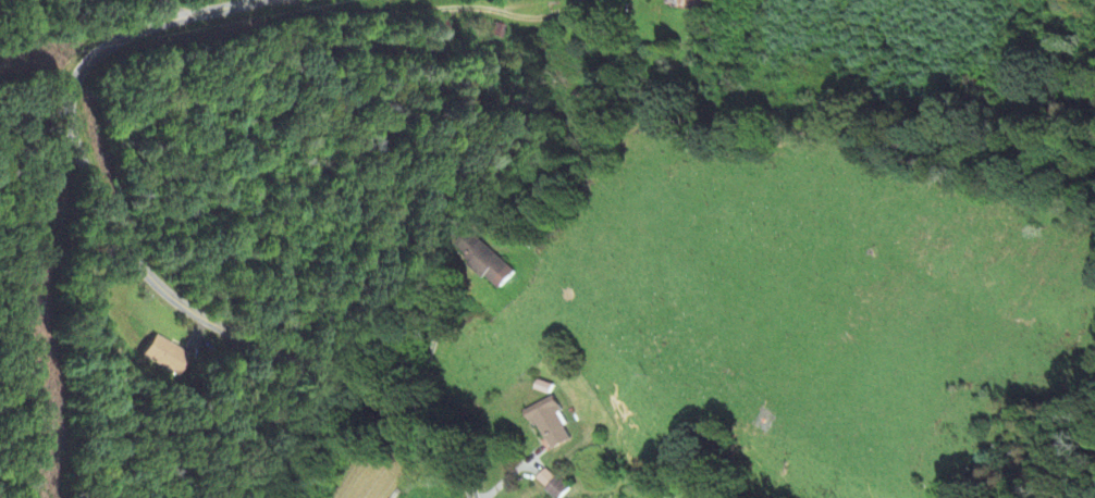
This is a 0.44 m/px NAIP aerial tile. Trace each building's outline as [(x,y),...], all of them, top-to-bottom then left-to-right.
[(701,0),(666,0),(666,7),(699,11),(701,0)] [(515,273),(470,231),(454,249),(499,290),(515,273)] [(191,356),(154,336),(142,358),(179,378),(191,356)] [(528,409),(547,451),(569,441),(556,414),(559,413),(553,398),(528,409)] [(545,469),(534,480),(553,497),(559,497),(567,490),(545,469)]
